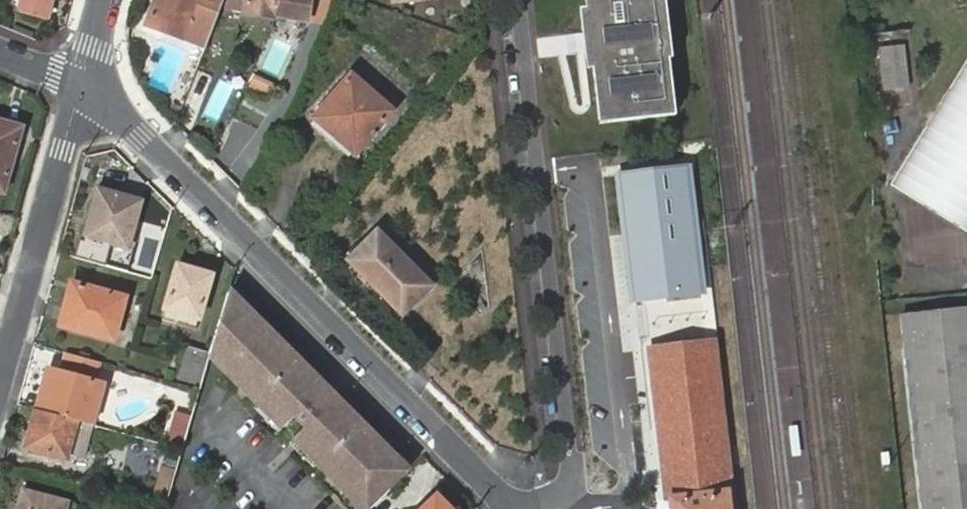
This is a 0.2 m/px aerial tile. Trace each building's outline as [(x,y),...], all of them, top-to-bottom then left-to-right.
[(22,12),(49,18),(53,0),(25,0),(22,12)] [(224,0),(156,0),(147,26),(188,40),(205,47),(224,0)] [(228,9),(246,12),(245,14),(250,15),(270,18),(275,19),(276,17),(308,22),(311,0),(231,0),(228,9)] [(600,123),(677,114),(664,0),(586,0),(587,9),(600,123)] [(593,69),(587,9),(581,9),(588,69),(593,69)] [(905,45),(880,48),(885,89),(910,86),(905,45)] [(891,185),(966,232),(966,64),(891,185)] [(356,154),(394,112),(352,75),(314,118),(356,154)] [(5,190),(22,128),(0,121),(0,189),(5,190)] [(684,168),(620,175),(634,306),(698,300),(684,168)] [(131,250),(145,199),(98,186),(84,237),(131,250)] [(403,315),(432,286),(378,231),(349,260),(403,315)] [(180,314),(200,320),(213,276),(179,266),(163,320),(177,324),(180,314)] [(72,284),(60,328),(114,342),(124,299),(72,284)] [(408,472),(229,290),(226,296),(220,320),(210,352),(224,359),(230,352),(245,368),(235,377),(285,428),(295,418),(305,429),(295,439),(345,488),(347,486),(370,508),(371,508),(408,472)] [(923,508),(966,508),(966,307),(902,314),(923,508)] [(197,330),(200,320),(180,314),(177,324),(197,330)] [(734,495),(732,495),(716,343),(684,346),(649,350),(668,502),(669,508),(735,508),(734,495)] [(180,378),(201,384),(210,352),(189,347),(180,378)] [(210,352),(235,377),(245,368),(230,352),(224,359),(210,352)] [(100,364),(69,356),(63,376),(94,384),(100,364)] [(77,423),(93,427),(104,387),(94,384),(63,376),(54,373),(43,413),(77,423)] [(43,413),(37,411),(26,450),(66,461),(77,423),(43,413)] [(170,439),(169,440),(170,440),(183,444),(192,416),(178,412),(170,439)] [(295,418),(285,428),(305,429),(295,418)] [(174,473),(172,456),(165,479),(173,481),(174,473)] [(345,488),(364,508),(370,508),(347,486),(345,488)] [(21,508),(65,508),(66,505),(25,493),(21,508)] [(437,495),(423,508),(450,508),(437,495)]
